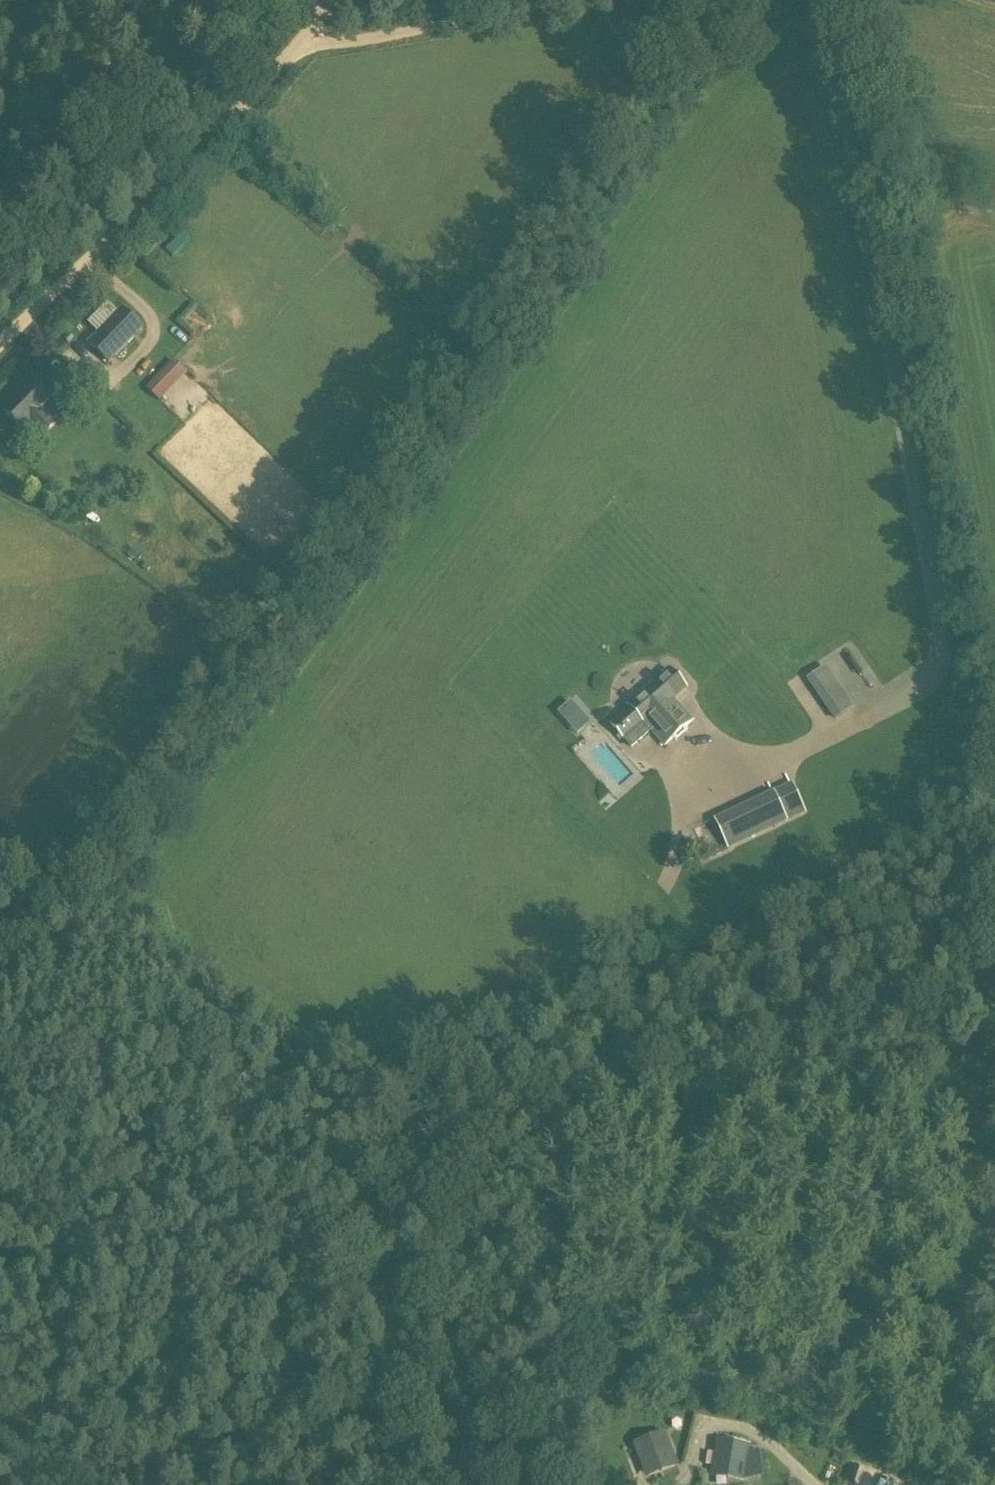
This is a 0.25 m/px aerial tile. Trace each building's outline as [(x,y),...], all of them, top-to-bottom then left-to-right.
[(121,308),(86,344),(109,365),(143,329),(121,308)] [(80,347),(73,356),(87,369),(95,360),(80,347)] [(159,404),(187,375),(173,361),(145,390),(159,404)] [(41,442),(57,427),(45,415),(59,400),(34,376),(16,395),(17,396),(1,413),(23,434),(28,429),(41,442)] [(835,721),(855,708),(826,666),(806,680),(835,721)] [(642,691),(645,694),(609,726),(631,750),(651,733),(664,748),(694,722),(675,700),(687,689),(668,668),(642,691)] [(590,724),(570,701),(557,713),(577,735),(590,724)] [(729,849),(804,813),(791,784),(715,820),(729,849)] [(645,1479),(678,1466),(665,1431),(632,1444),(645,1479)] [(744,1483),(750,1446),(716,1440),(710,1478),(744,1483)]
